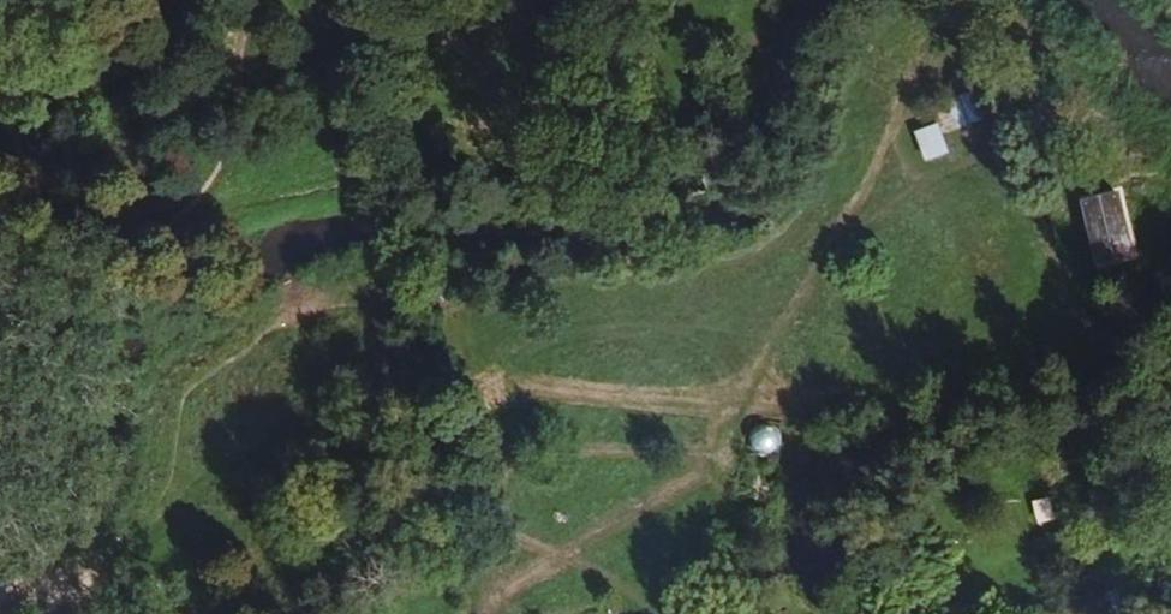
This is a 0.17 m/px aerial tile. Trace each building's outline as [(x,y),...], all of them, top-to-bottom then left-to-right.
[(940,122),(915,131),(926,162),(951,153),(940,122)] [(1112,180),(1078,189),(1094,249),(1128,239),(1112,180)]
